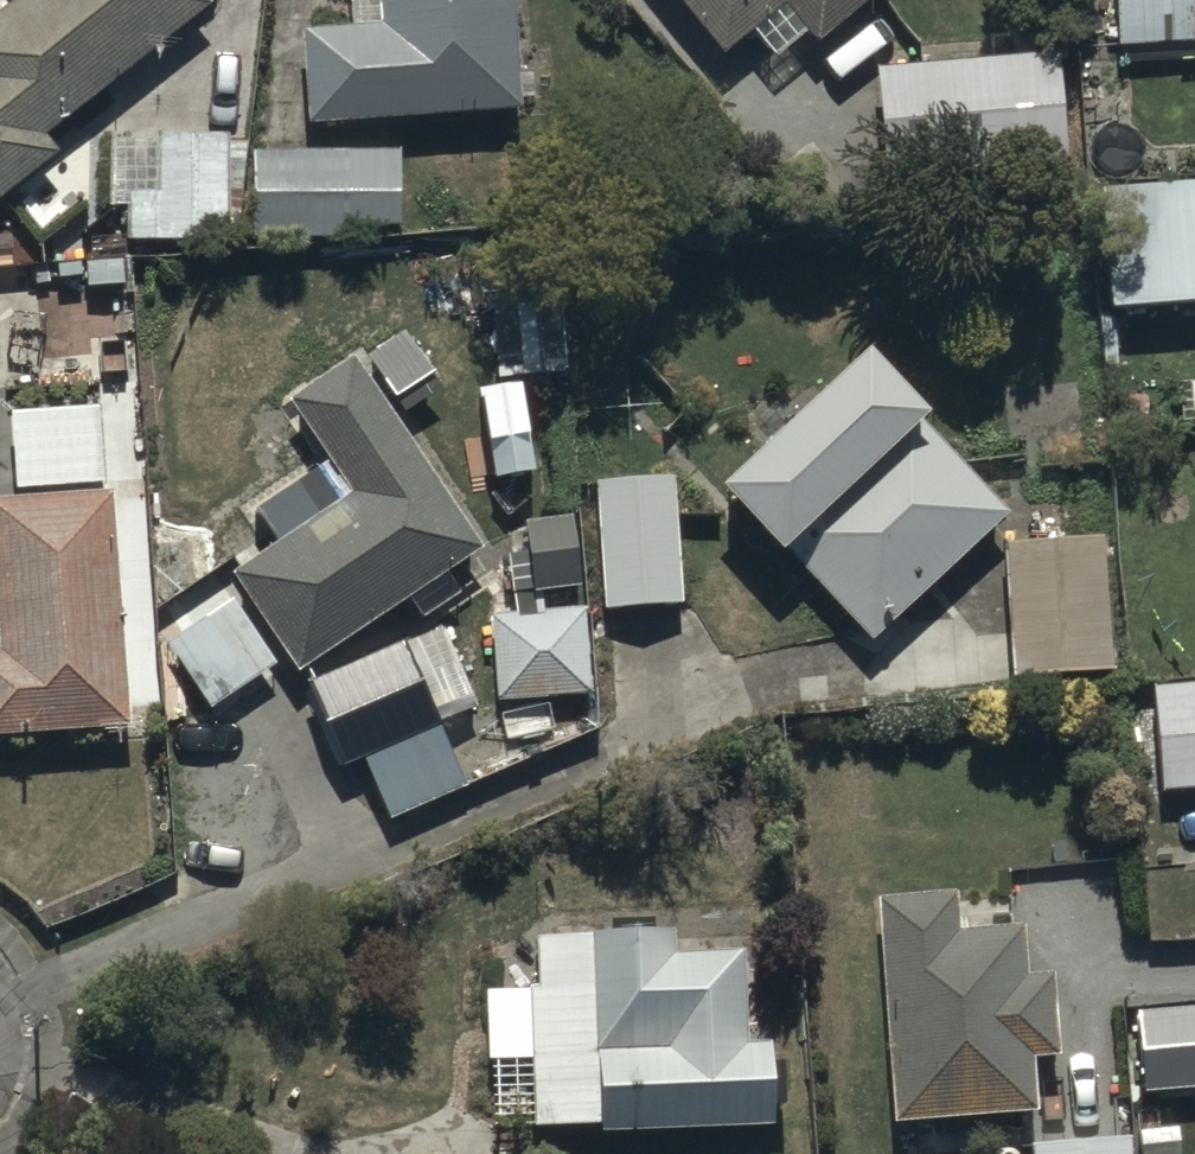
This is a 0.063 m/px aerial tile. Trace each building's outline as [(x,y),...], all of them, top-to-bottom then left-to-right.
[(208,0),(9,0),(0,8),(0,192),(56,147),(44,133),(208,0)] [(310,116),(521,104),(515,0),(347,0),(348,22),(305,25),(310,116)] [(724,49),(747,30),(768,55),(803,26),(815,40),(862,0),(684,0),(724,49)] [(1116,46),(1194,43),(1194,0),(1114,0),(1116,46)] [(1060,57),(877,66),(882,166),(1065,156),(1060,57)] [(230,134),(111,137),(114,234),(129,234),(129,240),(232,238),(230,134)] [(399,150),(249,150),(249,224),(400,224),(399,150)] [(1108,196),(1116,320),(1194,316),(1194,191),(1108,196)] [(871,343),(720,480),(868,644),(1010,515),(923,420),(932,411),(871,343)] [(354,353),(292,393),(357,493),(235,572),(298,669),(410,596),(422,615),(460,590),(446,569),(479,547),(354,353)] [(9,406),(12,495),(0,496),(0,730),(125,725),(115,484),(104,484),(101,403),(9,406)] [(680,474),(601,478),(608,611),(688,606),(680,474)] [(574,514),(527,519),(530,549),(509,553),(517,609),(492,613),(499,699),(592,689),(586,605),(543,609),(541,589),(581,584),(574,514)] [(1115,534),(1008,539),(1015,678),(1122,672),(1115,534)] [(273,672),(233,607),(185,637),(226,702),(273,672)] [(445,622),(311,679),(347,764),(367,756),(393,815),(468,784),(441,720),(480,704),(445,622)] [(1153,679),(1161,790),(1194,787),(1194,651),(1169,653),(1171,678),(1153,679)] [(958,891),(880,896),(894,1120),(1037,1111),(1034,1056),(1060,1054),(1055,972),(1029,973),(1026,926),(960,930),(958,891)] [(677,925),(535,926),(536,1122),(601,1121),(601,1127),(781,1126),(781,1038),(749,1038),(748,951),(677,952),(677,925)] [(1138,1005),(1142,1088),(1194,1085),(1194,1002),(1138,1005)] [(1034,1141),(1036,1153),(1134,1153),(1132,1132),(1034,1141)]
